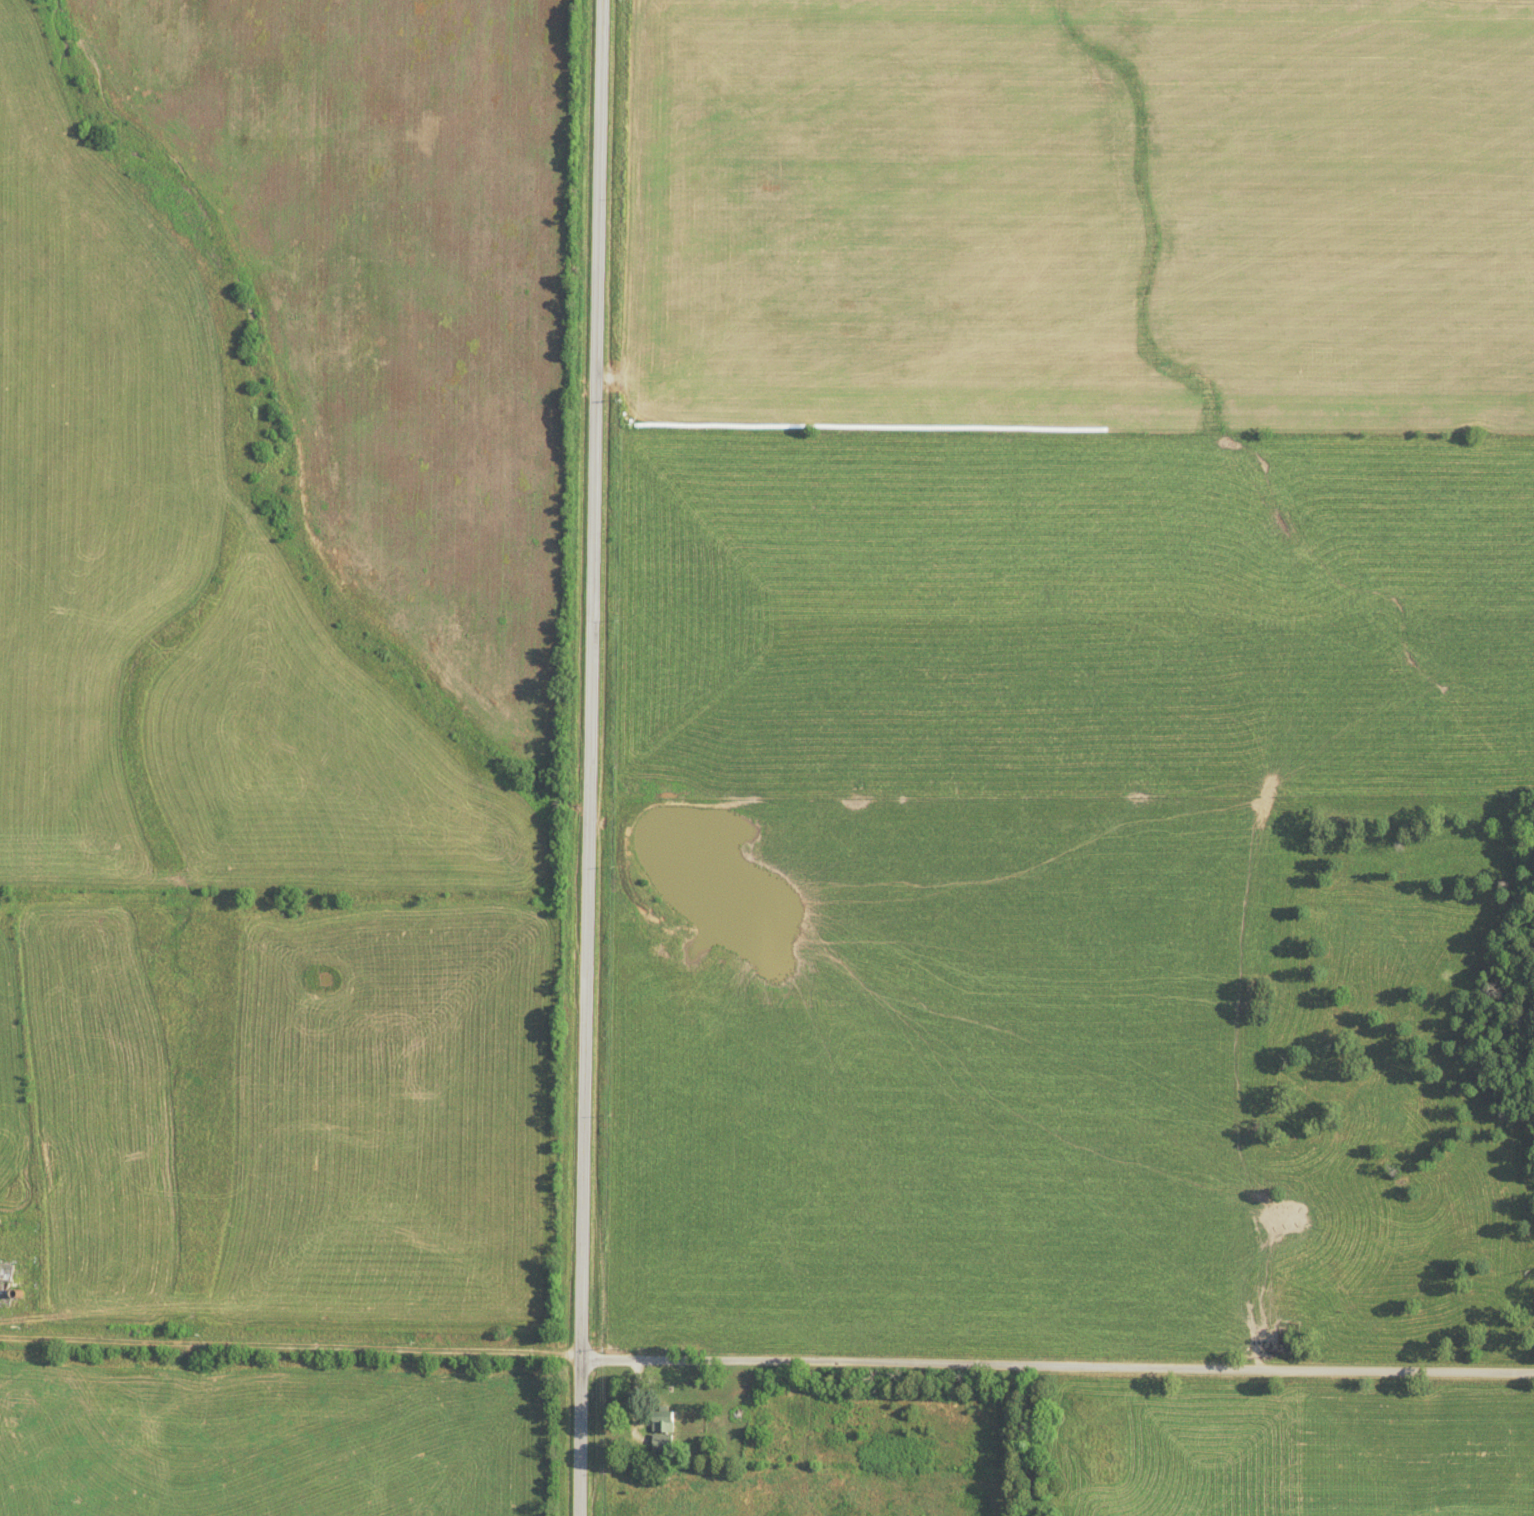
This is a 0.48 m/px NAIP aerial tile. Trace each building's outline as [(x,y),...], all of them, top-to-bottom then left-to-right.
[(672,1411),(646,1411),(646,1422),(651,1422),(651,1433),(651,1449),(671,1450),(672,1411)]
